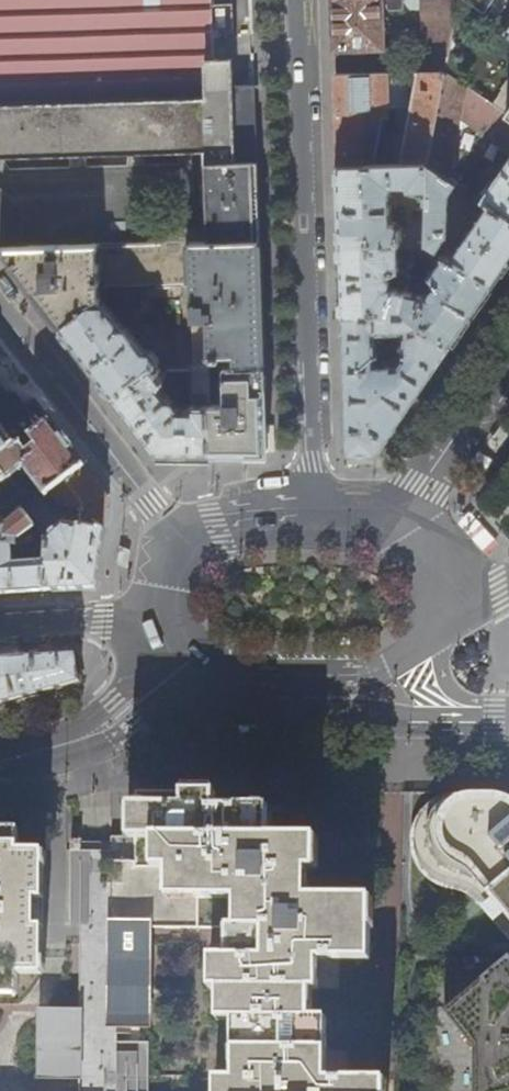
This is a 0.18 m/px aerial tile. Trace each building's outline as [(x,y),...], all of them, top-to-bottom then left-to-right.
[(205,151),(207,225),(201,226),(200,233),(188,233),(187,221),(157,222),(158,242),(259,238),(258,191),(254,84),(233,84),(233,60),(215,60),(215,50),(213,0),(0,0),(0,158),(205,151)] [(335,29),(336,47),(382,46),(381,0),(334,0),(335,29)] [(424,71),(445,71),(457,0),(424,0),(424,71)] [(486,15),(463,0),(457,0),(445,71),(508,113),(508,31),(486,15)] [(486,15),(496,0),(463,0),(486,15)] [(445,71),(424,71),(337,75),(338,114),(339,167),(393,164),(393,156),(386,156),(385,131),(392,131),(392,105),(411,108),(401,164),(429,162),(445,71)] [(445,71),(429,162),(429,164),(450,178),(462,118),(508,151),(508,113),(445,71)] [(482,199),(508,217),(508,160),(482,199)] [(429,188),(429,164),(429,162),(401,164),(393,164),(339,167),(341,201),(342,244),(420,241),(427,241),(427,228),(402,228),(395,221),(392,221),(390,185),(407,185),(409,189),(429,188)] [(457,182),(450,178),(429,164),(429,188),(427,228),(427,241),(437,248),(448,233),(449,194),(457,182)] [(1,248),(23,247),(22,211),(0,187),(0,248),(1,248)] [(482,199),(475,195),(466,209),(478,217),(451,257),(492,285),(508,260),(508,217),(482,199)] [(261,278),(259,238),(158,242),(23,247),(1,248),(40,300),(61,326),(92,302),(100,302),(99,288),(191,285),(192,365),(209,365),(225,365),(263,365),(262,327),(261,278)] [(420,241),(342,244),(343,275),(344,316),(402,314),(408,291),(386,286),(388,283),(389,280),(388,276),(386,274),(399,269),(398,249),(405,249),(417,253),(420,241)] [(427,241),(420,241),(417,253),(433,264),(426,274),(435,286),(430,289),(429,293),(429,296),(408,291),(402,314),(406,314),(451,344),(458,335),(473,313),(492,285),(451,257),(437,248),(427,241)] [(106,303),(100,302),(92,302),(61,326),(85,357),(113,395),(152,364),(161,364),(160,358),(153,349),(145,349),(128,327),(124,327),(106,303)] [(412,402),(451,344),(406,314),(402,314),(344,316),(346,370),(348,443),(349,453),(365,453),(377,453),(412,402)] [(210,403),(209,365),(192,365),(191,365),(191,407),(178,407),(175,401),(171,399),(161,385),(167,376),(167,364),(161,364),(152,364),(113,395),(131,419),(156,451),(191,452),(211,452),(210,403)] [(226,403),(210,403),(211,452),(245,452),(266,452),(265,419),(263,365),(225,365),(226,403)] [(22,443),(30,437),(51,421),(35,401),(22,410),(1,426),(0,424),(0,460),(22,443)] [(51,421),(30,437),(37,446),(29,452),(22,443),(0,460),(0,468),(10,481),(24,499),(30,494),(16,477),(26,470),(45,496),(85,466),(63,437),(51,421)] [(96,481),(85,466),(45,496),(40,500),(57,523),(59,520),(63,524),(62,525),(104,531),(106,511),(108,497),(96,481)] [(0,468),(0,489),(10,481),(0,468)] [(40,500),(25,511),(38,528),(45,536),(39,540),(48,547),(47,565),(45,591),(75,590),(96,589),(100,561),(104,531),(62,525),(63,524),(59,520),(57,523),(40,500)] [(14,549),(21,548),(21,541),(38,528),(25,511),(8,523),(0,512),(0,549),(14,549)] [(14,549),(0,549),(0,594),(13,593),(45,591),(47,565),(15,566),(14,549)] [(0,660),(0,705),(18,700),(81,682),(78,666),(76,655),(0,660)] [(508,940),(508,796),(501,793),(479,789),(459,791),(447,793),(436,798),(431,801),(420,811),(413,825),(412,843),(412,853),(416,864),(424,875),(433,868),(449,888),(459,879),(479,899),(478,901),(508,940)] [(386,1080),(326,1079),(328,1019),(311,1018),(311,989),(319,989),(319,959),(371,959),(372,898),(307,897),(308,868),(317,868),(317,837),(269,836),(269,807),(215,806),(215,791),(196,791),(156,791),(137,791),(137,806),(130,806),(130,837),(154,837),(154,867),(169,867),(169,897),(239,898),(239,928),(228,928),(228,957),(210,957),(210,988),(218,988),(218,1019),(235,1019),(234,1078),(215,1078),(215,1090),(386,1090),(386,1080)] [(17,995),(17,972),(43,973),(43,926),(35,926),(35,897),(43,897),(44,851),(35,851),(18,851),(18,828),(0,828),(0,995),(17,995)] [(155,919),(110,918),(109,1026),(153,1027),(155,919)] [(506,956),(441,1010),(475,1050),(474,1090),(508,1090),(508,959),(506,956)] [(40,1077),(79,1077),(79,1047),(80,1012),(41,1011),(40,1077)]
